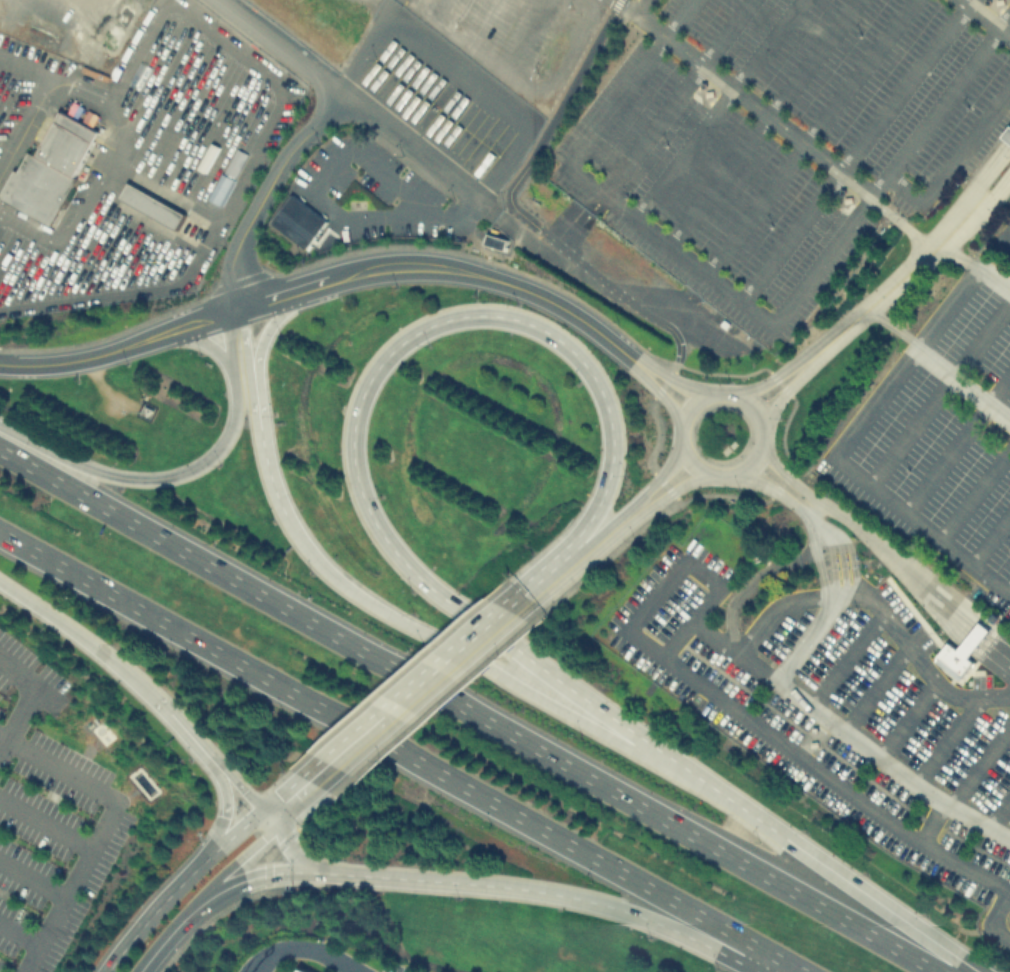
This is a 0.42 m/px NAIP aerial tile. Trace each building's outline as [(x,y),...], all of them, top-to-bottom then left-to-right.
[(64,114),(59,112),(35,157),(28,154),(19,171),(12,167),(0,188),(0,200),(49,226),(75,178),(73,175),(96,132),(91,129),(98,115),(71,101),(64,114)] [(997,140),(1009,150),(1009,132),(1005,128),(997,140)] [(221,205),(246,153),(234,147),(209,199),(221,205)] [(126,180),(118,197),(122,199),(175,229),(184,214),(126,180)] [(322,223),(288,197),(267,224),(301,250),(322,223)] [(489,233),(486,244),(508,251),(511,240),(489,233)] [(728,329),(724,325),(727,320),(732,324),(728,329)] [(967,657),(957,649),(971,631),(978,621),(989,629),(981,639),(967,657)] [(967,657),(973,662),(961,677),(936,657),(948,642),(957,649),(967,657)] [(807,739),(815,738),(816,746),(808,747),(807,739)]
